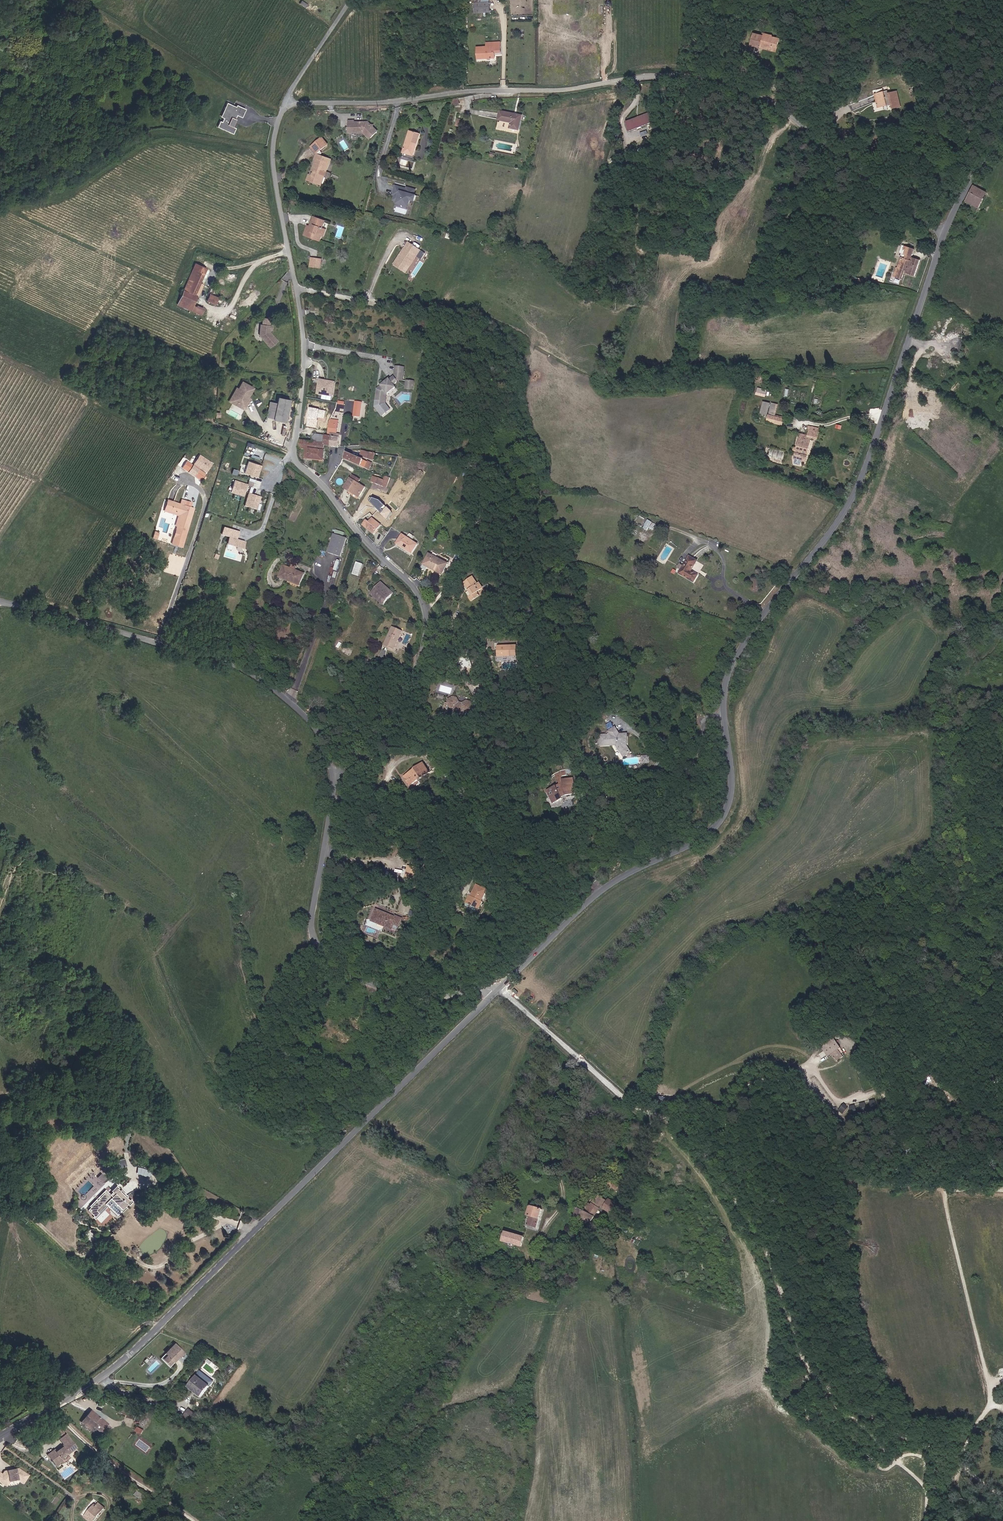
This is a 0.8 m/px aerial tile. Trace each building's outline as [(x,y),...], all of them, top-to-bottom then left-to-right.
[(308,8),(310,5),(302,0),(299,0),(298,2),(308,8)] [(491,13),(491,1),(475,2),(475,13),(491,13)] [(321,8),(312,2),(310,5),(308,8),(317,14),(321,8)] [(775,48),(776,43),(780,44),(781,38),(777,37),(777,35),(773,35),(773,36),(769,35),(769,37),(754,33),(751,45),(761,48),(762,45),(775,48)] [(778,52),(780,44),(776,43),(775,48),(762,45),(761,48),(778,52)] [(478,47),(479,59),(497,58),(496,46),(478,47)] [(892,101),(893,107),(903,104),(900,91),(891,93),(890,91),(876,94),(879,107),(891,104),(890,102),(892,101)] [(237,120),(236,120),(240,113),(245,116),(249,108),(240,103),(240,105),(231,100),(228,105),(231,107),(225,116),(224,118),(222,117),(219,123),(234,131),(237,126),(235,124),(237,120)] [(225,116),(231,107),(228,105),(223,115),(225,116)] [(512,127),(521,129),(523,114),(502,111),(500,119),(513,122),(512,127)] [(631,130),(655,122),(652,113),(627,121),(631,130)] [(378,131),(374,127),(374,125),(372,125),(369,122),(363,121),(363,122),(360,122),(359,121),(355,121),(355,120),(349,120),(349,126),(353,126),(353,132),(364,132),(369,138),(371,138),(378,131)] [(421,133),(412,130),(405,152),(416,155),(421,133)] [(325,142),(320,136),(311,144),(316,150),(325,142)] [(723,159),(727,143),(721,142),(717,158),(723,159)] [(313,176),(311,175),(309,180),(322,185),(325,175),(321,174),(323,170),(327,172),(331,159),(321,154),(313,176)] [(415,201),(417,189),(395,184),(392,194),(394,195),(392,202),(410,206),(411,200),(415,201)] [(975,185),(967,200),(980,207),(989,191),(975,185)] [(313,224),(312,227),(310,226),(308,225),(305,234),(319,239),(321,234),(324,234),(326,227),(322,226),(324,219),(313,216),(311,223),(313,224)] [(403,270),(407,264),(414,254),(417,256),(421,249),(412,243),(407,249),(405,248),(394,264),(403,270)] [(907,245),(905,253),(911,256),(914,247),(907,245)] [(902,273),(904,274),(903,277),(916,282),(923,260),(911,256),(905,253),(898,273),(894,271),(892,278),(899,280),(902,273)] [(417,256),(414,254),(407,264),(410,266),(417,256)] [(196,262),(178,302),(201,312),(206,314),(208,309),(203,307),(193,303),(197,293),(195,292),(206,268),(196,262)] [(891,281),(901,284),(903,277),(904,274),(902,273),(899,280),(892,278),(891,281)] [(214,295),(210,293),(208,299),(207,301),(216,304),(219,297),(214,295)] [(271,346),(278,340),(271,333),(269,332),(270,328),(271,328),(272,324),(263,324),(263,327),(260,327),(260,334),(271,346)] [(393,381),(397,378),(399,381),(404,381),(405,373),(396,372),(395,378),(392,380),(393,381)] [(397,378),(393,381),(392,380),(391,379),(383,385),(383,387),(379,391),(377,401),(387,403),(388,394),(397,388),(396,386),(399,384),(399,382),(399,381),(397,378)] [(244,405),(254,387),(243,381),(233,399),(244,405)] [(333,396),(335,385),(320,383),(318,393),(333,396)] [(291,400),(279,396),(273,419),(286,422),(291,400)] [(355,402),(354,415),(361,415),(363,402),(355,402)] [(784,419),(774,415),(775,413),(778,404),(772,402),(769,412),(769,414),(770,414),(768,421),(783,425),(784,419)] [(338,403),(337,410),(344,411),(345,404),(338,403)] [(330,435),(332,436),(341,437),(341,434),(337,433),(338,419),(331,418),(330,435)] [(797,448),(796,451),(795,459),(809,461),(814,437),(814,433),(820,434),(821,428),(809,425),(808,429),(811,429),(809,436),(799,434),(797,448)] [(330,435),(328,435),(315,434),(314,442),(307,441),(308,438),(301,437),(301,440),(303,440),(302,448),(308,449),(308,458),(325,459),(327,445),(332,445),(332,436),(330,435)] [(340,446),(341,437),(332,436),(332,445),(340,446)] [(349,453),(345,458),(371,469),(373,463),(354,455),(352,455),(349,453)] [(183,467),(188,471),(193,464),(188,460),(183,467)] [(244,473),(258,477),(262,464),(248,460),(244,473)] [(200,469),(193,464),(188,471),(195,476),(200,469)] [(359,483),(361,479),(354,475),(346,487),(360,496),(366,487),(359,483)] [(384,485),(386,481),(385,481),(374,476),(372,481),(384,485)] [(234,479),(230,492),(244,496),(248,484),(234,479)] [(259,503),(261,496),(248,492),(244,505),(259,510),(261,504),(259,503)] [(193,508),(190,507),(184,505),(167,500),(163,512),(171,514),(172,512),(180,514),(171,545),(181,548),(193,508)] [(367,520),(363,525),(376,535),(383,525),(373,518),(370,522),(367,520)] [(645,525),(647,526),(645,528),(648,530),(650,526),(656,531),(659,527),(648,520),(645,525)] [(228,536),(226,544),(243,549),(245,541),(237,538),(239,531),(223,526),(220,534),(228,536)] [(397,543),(412,554),(419,545),(403,534),(397,543)] [(335,535),(329,553),(342,557),(348,539),(335,535)] [(426,563),(430,566),(444,573),(449,564),(431,554),(426,563)] [(690,554),(680,572),(695,581),(699,574),(692,570),(698,559),(690,554)] [(361,577),(364,565),(357,563),(354,575),(361,577)] [(304,573),(284,566),(280,578),(289,581),(290,579),(301,583),(304,573)] [(442,577),(444,573),(430,566),(429,570),(442,577)] [(477,600),(483,596),(480,593),(484,590),(481,586),(480,586),(475,578),(469,582),(472,586),(473,585),(476,590),(472,593),(477,600)] [(382,582),(381,584),(393,594),(394,592),(382,582)] [(381,584),(373,592),(385,602),(393,594),(381,584)] [(384,604),(385,602),(373,592),(372,593),(384,604)] [(403,631),(392,626),(385,644),(395,648),(403,631)] [(501,646),(501,657),(509,656),(509,655),(510,654),(511,656),(515,656),(515,646),(501,646)] [(472,701),(468,699),(465,702),(461,701),(459,697),(455,696),(449,699),(448,702),(451,707),(456,708),(457,712),(462,713),(466,711),(470,712),(474,709),(474,704),(472,701)] [(629,756),(634,753),(628,744),(629,735),(623,735),(619,729),(613,733),(615,736),(604,736),(604,740),(606,740),(606,746),(620,746),(626,755),(629,756)] [(420,780),(419,779),(422,777),(423,778),(432,772),(425,762),(415,768),(416,770),(405,777),(412,786),(420,780)] [(559,774),(561,781),(567,779),(566,777),(572,776),(569,770),(559,774)] [(578,794),(576,779),(567,780),(568,781),(562,783),(563,786),(551,791),(556,802),(565,799),(564,796),(567,795),(568,796),(578,794)] [(416,880),(417,868),(408,866),(406,879),(416,880)] [(491,890),(478,884),(473,896),(472,895),(468,904),(483,911),(487,902),(485,902),(491,890)] [(395,929),(399,931),(404,918),(398,916),(397,917),(377,909),(372,920),(394,930),(395,929)] [(833,1037),(821,1046),(829,1057),(831,1055),(836,1062),(846,1055),(833,1037)] [(878,1107),(872,1109),(869,1100),(864,1101),(867,1108),(861,1110),(863,1115),(879,1109),(878,1107)] [(844,1114),(849,1106),(844,1103),(839,1111),(844,1114)] [(118,1159),(120,1167),(127,1166),(125,1158),(118,1159)] [(148,1176),(149,1169),(137,1167),(136,1173),(148,1176)] [(623,1185),(609,1178),(601,1192),(606,1195),(611,1185),(620,1190),(623,1185)] [(129,1202),(115,1189),(109,1195),(105,1191),(85,1211),(93,1218),(105,1207),(115,1216),(129,1202)] [(576,1218),(590,1224),(606,1197),(600,1195),(599,1198),(597,1197),(594,1204),(591,1202),(587,1210),(578,1208),(576,1218)] [(616,1203),(608,1199),(604,1207),(612,1211),(616,1203)] [(530,1217),(527,1226),(537,1229),(542,1210),(529,1206),(527,1216),(530,1217)] [(483,1212),(479,1211),(473,1228),(477,1229),(483,1212)] [(643,1238),(626,1226),(619,1234),(637,1246),(643,1238)] [(524,1238),(505,1233),(501,1246),(520,1251),(524,1238)] [(161,1357),(163,1358),(174,1348),(177,1346),(175,1344),(161,1357)] [(183,1352),(177,1346),(174,1348),(179,1354),(180,1355),(183,1352)] [(163,1358),(169,1364),(179,1354),(174,1348),(163,1358)] [(195,1377),(188,1386),(201,1396),(208,1387),(195,1377)] [(200,1398),(201,1396),(188,1386),(187,1388),(200,1398)] [(188,1408),(184,1416),(193,1421),(197,1413),(188,1408)] [(90,1431),(93,1428),(99,1432),(105,1425),(89,1412),(80,1424),(90,1431)] [(62,1461),(60,1459),(66,1454),(66,1455),(75,1449),(66,1435),(59,1440),(64,1445),(60,1448),(61,1449),(55,1453),(54,1450),(49,1454),(59,1463),(62,1461)] [(59,1463),(49,1454),(47,1455),(55,1466),(59,1463)] [(19,1471),(10,1464),(4,1465),(3,1466),(1,1467),(0,1466),(0,1476),(0,1478),(1,1476),(8,1475),(10,1476),(12,1473),(16,1476),(19,1471)] [(144,1497),(137,1492),(135,1495),(142,1500),(144,1497)] [(88,1520),(93,1520),(104,1508),(99,1504),(96,1507),(94,1506),(84,1518),(88,1520)]
